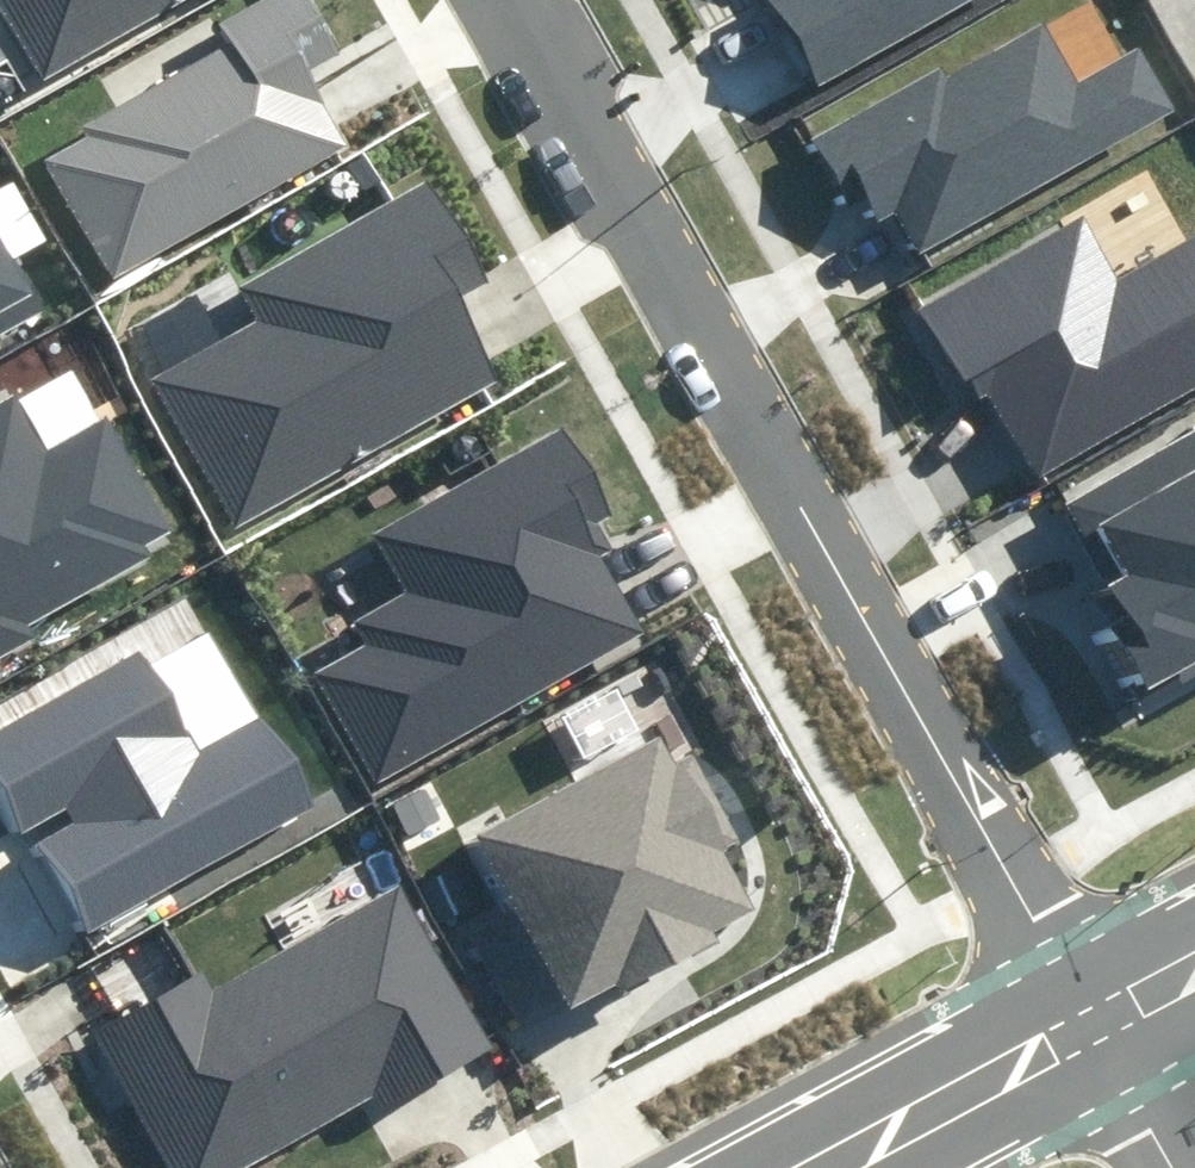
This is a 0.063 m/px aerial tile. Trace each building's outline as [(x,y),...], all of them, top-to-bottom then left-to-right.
[(47,79),(183,0),(0,0),(47,79)] [(37,156),(108,281),(350,145),(310,73),(339,57),(307,0),(266,0),(220,26),(232,47),(37,156)] [(816,79),(957,0),(771,0),(816,79)] [(942,67),(811,140),(859,226),(886,211),(914,262),(1180,114),(1143,47),(1082,81),(1048,22),(948,77),(942,67)] [(2,99),(7,97),(11,94),(14,90),(15,85),(14,79),(12,75),(8,71),(3,69),(0,69),(0,99),(2,99)] [(333,193),(335,197),(339,200),(344,202),(350,202),(354,200),(358,197),(361,193),(362,188),(362,182),(359,178),(355,174),(350,172),(346,172),(341,173),(337,175),(334,179),(332,183),(332,188),(333,193)] [(479,280),(424,185),(239,291),(256,320),(146,383),(234,535),(503,382),(453,295),(479,280)] [(1194,389),(1194,235),(1113,281),(1079,220),(927,304),(1027,482),(1194,389)] [(0,238),(0,330),(39,309),(0,238)] [(21,391),(0,402),(0,654),(31,638),(21,618),(176,539),(114,417),(51,449),(21,391)] [(311,672),(379,787),(643,633),(589,540),(617,524),(562,430),(382,535),(415,591),(354,627),(363,642),(311,672)] [(1060,505),(1119,611),(1099,623),(1141,697),(1194,667),(1194,431),(1060,505)] [(144,654),(0,736),(0,786),(24,829),(65,805),(74,820),(37,841),(89,932),(316,802),(266,714),(200,751),(144,654)] [(659,732),(474,834),(571,1009),(756,907),(659,732)] [(243,969),(325,1120),(363,1098),(374,1116),(495,1047),(399,880),(243,969)] [(243,969),(207,990),(196,970),(92,1030),(171,1167),(241,1167),(325,1120),(243,969)]
